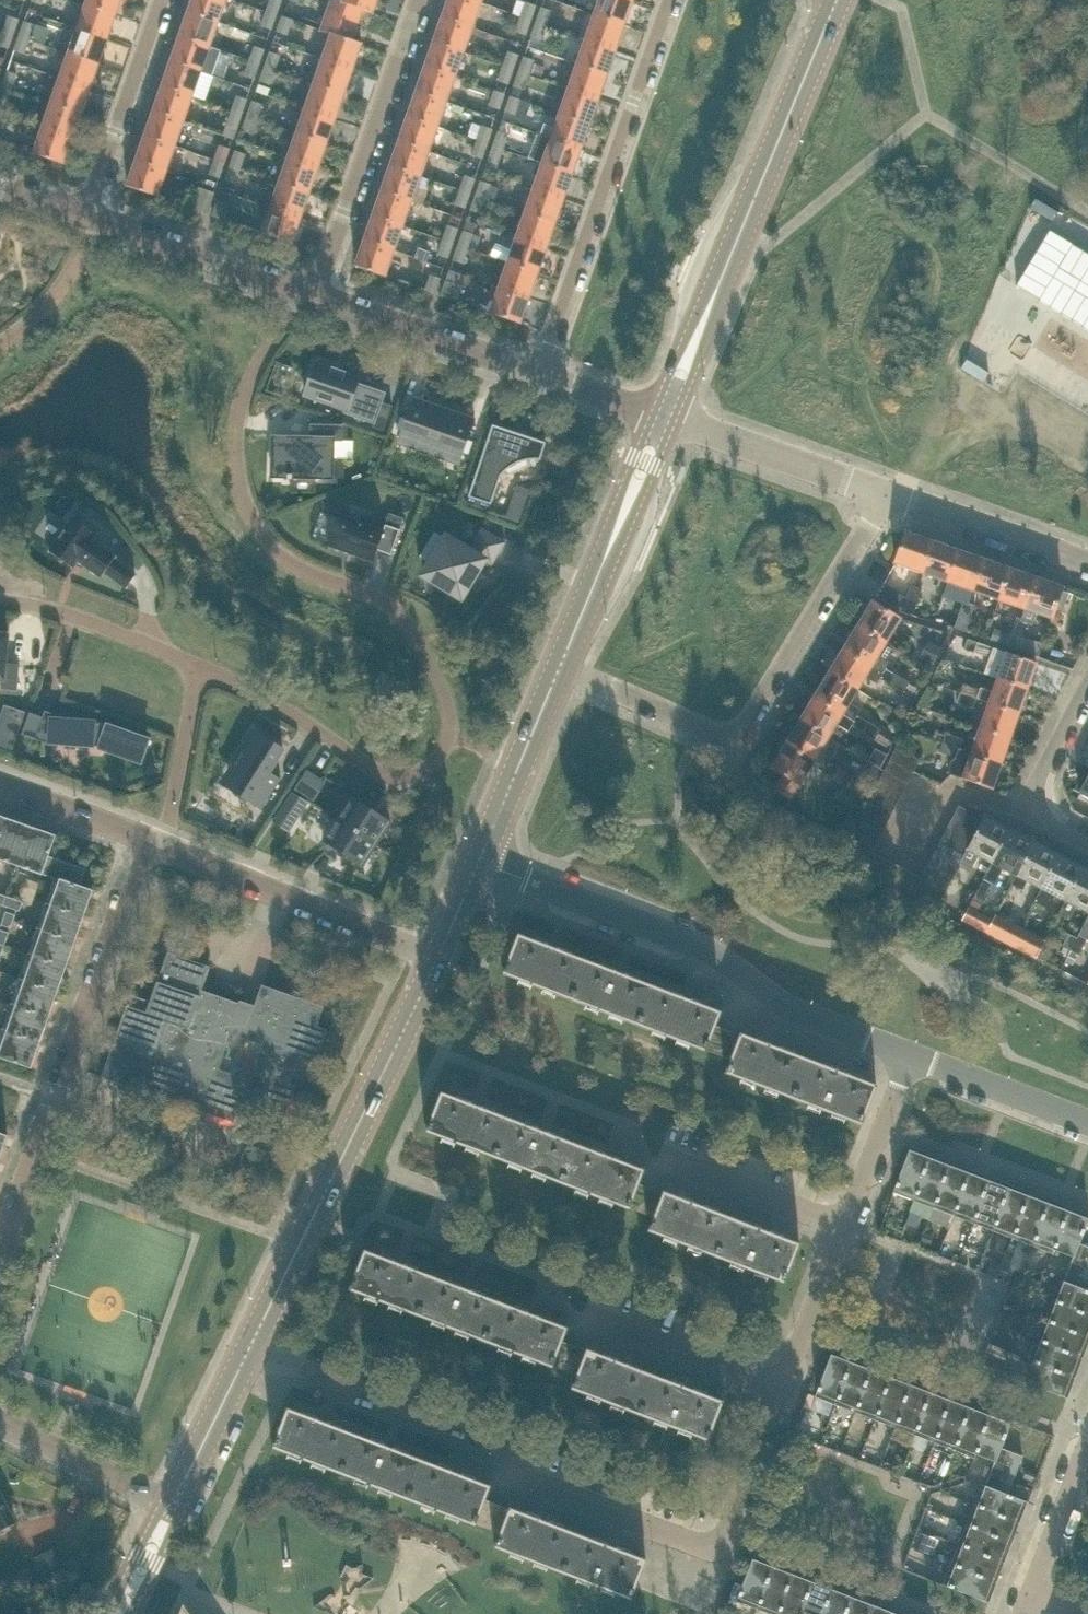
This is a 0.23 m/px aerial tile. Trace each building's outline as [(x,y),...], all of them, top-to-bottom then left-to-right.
[(27,0),(15,0),(12,6),(23,10),(27,0)] [(122,0),(88,0),(87,4),(117,15),(122,0)] [(228,0),(193,0),(189,12),(220,23),(228,0)] [(277,15),(282,1),(280,0),(272,0),(268,12),(277,15)] [(300,0),(288,0),(285,10),(296,14),(300,0)] [(343,1),(340,0),(332,0),(324,25),(354,36),(357,26),(358,26),(364,9),(343,2),(343,1)] [(378,0),(344,0),(343,1),(343,2),(364,9),(374,13),(378,0)] [(483,3),(474,0),(449,0),(443,17),(474,28),(483,3)] [(634,1),(632,0),(600,0),(595,15),(625,26),(634,1)] [(522,17),(531,20),(536,6),(527,3),(522,17)] [(108,39),(117,15),(87,4),(78,29),(108,39)] [(538,22),(547,25),(552,11),(543,8),(538,22)] [(211,48),(220,23),(189,12),(180,37),(211,48)] [(272,29),(277,15),(268,12),(263,26),(272,29)] [(617,50),(625,26),(595,15),(586,40),(617,50)] [(5,31),(15,34),(20,20),(10,17),(5,31)] [(288,34),(293,20),(283,17),(278,31),(288,34)] [(465,53),(474,28),(443,17),(434,42),(465,53)] [(526,35),(531,20),(522,17),(517,32),(526,35)] [(21,36),(30,40),(35,25),(26,22),(21,36)] [(542,40),(547,25),(538,22),(532,37),(542,40)] [(100,64),(108,39),(78,29),(69,54),(100,64)] [(363,44),(353,40),(322,30),(321,31),(332,35),(324,58),(354,69),(363,44)] [(9,49),(15,34),(5,31),(0,45),(9,49)] [(25,54),(30,40),(21,36),(16,51),(25,54)] [(221,51),(211,48),(180,37),(171,61),(202,72),(213,76),(221,51)] [(608,75),(617,50),(586,40),(577,64),(608,75)] [(457,77),(465,53),(434,42),(425,66),(457,77)] [(250,61),(260,65),(265,50),(256,47),(250,61)] [(266,67),(275,70),(280,55),(271,52),(266,67)] [(505,67),(514,70),(519,55),(510,52),(505,67)] [(91,89),(100,64),(69,54),(61,79),(91,89)] [(345,94),(354,69),(324,58),(315,84),(345,94)] [(520,72),(529,75),(534,61),(525,58),(520,72)] [(194,97),(202,72),(171,61),(163,86),(194,97)] [(255,79),(260,65),(250,61),(246,76),(255,79)] [(599,100),(608,75),(577,64),(569,89),(599,100)] [(448,102),(457,77),(425,66),(417,91),(448,102)] [(270,84),(275,70),(266,67),(261,81),(270,84)] [(509,84),(514,70),(505,67),(500,81),(509,84)] [(3,86),(12,89),(17,75),(8,72),(3,86)] [(524,89),(529,75),(520,72),(515,86),(524,89)] [(82,114),(91,89),(61,79),(52,103),(82,114)] [(336,119),(345,94),(315,84),(306,108),(336,119)] [(12,89),(3,86),(0,95),(0,101),(7,103),(12,89)] [(185,122),(194,97),(163,86),(154,111),(185,122)] [(591,125),(599,100),(569,89),(560,114),(591,125)] [(439,127),(448,102),(417,91),(408,116),(439,127)] [(500,109),(505,95),(496,92),(491,106),(500,109)] [(233,111),(243,114),(248,100),(238,96),(233,111)] [(516,114),(521,100),(511,97),(506,111),(516,114)] [(249,116),(258,119),(263,105),(254,102),(249,116)] [(74,139),(82,114),(52,103),(43,128),(74,139)] [(328,144),(336,119),(306,108),(297,133),(328,144)] [(176,146),(185,122),(154,111),(145,135),(176,146)] [(238,128),(243,114),(233,111),(228,125),(238,128)] [(582,149),(591,125),(560,114),(551,139),(582,149)] [(253,134),(258,119),(249,116),(244,130),(253,134)] [(430,152),(439,127),(408,116),(399,141),(430,152)] [(479,141),(488,144),(493,129),(484,126),(479,141)] [(65,163),(74,139),(43,128),(34,153),(65,163)] [(494,146),(503,150),(508,135),(499,132),(494,146)] [(319,168),(328,144),(297,133),(289,158),(319,168)] [(168,171),(176,146),(145,135),(137,160),(168,171)] [(573,174),(582,149),(551,139),(543,163),(573,174)] [(422,176),(430,152),(399,141),(391,166),(422,176)] [(483,158),(488,144),(479,141),(474,155),(483,158)] [(216,160),(225,164),(230,149),(221,146),(216,160)] [(498,163),(503,150),(494,146),(489,160),(498,163)] [(231,166),(240,169),(245,154),(236,151),(231,166)] [(310,193),(319,168),(289,158),(280,183),(310,193)] [(158,196),(168,171),(137,160),(128,185),(158,196)] [(220,178),(225,164),(216,160),(211,174),(220,178)] [(565,199),(573,174),(543,163),(534,188),(565,199)] [(235,183),(240,169),(231,166),(226,180),(235,183)] [(413,201),(422,176),(391,166),(382,190),(413,201)] [(462,191),(470,194),(476,179),(467,176),(462,191)] [(477,196),(486,199),(491,184),(482,181),(477,196)] [(302,218),(310,193),(280,183),(271,207),(302,218)] [(208,213),(215,193),(200,188),(193,208),(208,213)] [(556,224),(565,199),(534,188),(525,213),(556,224)] [(404,226),(413,201),(382,190),(373,215),(404,226)] [(466,207),(470,194),(462,191),(457,204),(466,207)] [(481,213),(486,199),(477,196),(472,210),(481,213)] [(223,219),(228,204),(219,201),(214,215),(223,219)] [(293,243),(302,218),(271,207),(262,232),(293,243)] [(547,248),(556,224),(525,213),(517,238),(547,248)] [(396,251),(404,226),(373,215),(365,240),(396,251)] [(444,240),(453,243),(458,229),(449,226),(444,240)] [(459,246),(469,249),(474,234),(465,231),(459,246)] [(539,273),(547,248),(517,238),(508,262),(539,273)] [(387,276),(396,251),(365,240),(356,265),(387,276)] [(448,257),(453,243),(444,240),(439,254),(448,257)] [(464,263),(469,249),(459,246),(455,260),(464,263)] [(530,298),(539,273),(508,262),(499,287),(530,298)] [(435,293),(441,279),(432,275),(427,290),(435,293)] [(451,299),(456,284),(447,281),(442,296),(451,299)] [(521,323),(530,298),(499,287),(491,312),(521,323)] [(316,363),(305,395),(347,410),(346,412),(375,422),(385,393),(362,385),(358,384),(360,378),(316,363)] [(414,397),(400,436),(417,442),(414,448),(429,453),(445,408),(414,397)] [(445,408),(429,453),(443,458),(445,452),(462,458),(476,419),(445,408)] [(344,440),(344,425),(334,425),(313,425),(313,439),(274,439),(274,475),(334,477),(334,439),(344,440)] [(546,442),(524,435),(516,432),(493,425),(469,496),(492,504),(501,475),(506,470),(512,465),(519,462),(527,459),(534,459),(541,459),(546,442)] [(384,531),(339,515),(329,545),(348,551),(348,552),(349,553),(349,552),(354,553),(353,554),(355,555),(355,554),(374,561),(378,550),(392,554),(401,529),(386,524),(384,531)] [(134,573),(112,558),(114,556),(91,540),(96,533),(72,517),(48,550),(72,568),(77,561),(99,577),(103,572),(124,587),(134,573)] [(471,552),(447,537),(425,575),(462,598),(484,560),(493,565),(506,542),(484,529),(471,552)] [(922,572),(933,541),(907,532),(896,563),(922,572)] [(948,581),(959,550),(933,541),(922,572),(948,581)] [(985,559),(981,558),(959,550),(948,581),(974,590),(985,559)] [(1011,568),(995,563),(985,559),(974,590),(1000,599),(1011,568)] [(1037,577),(1027,574),(1011,568),(1000,599),(1026,609),(1037,577)] [(1063,612),(1069,592),(1062,590),(1063,587),(1037,577),(1026,609),(1022,620),(1033,624),(1037,612),(1053,618),(1055,610),(1063,612)] [(907,597),(885,584),(884,584),(876,596),(905,613),(913,616),(918,601),(907,597)] [(923,589),(917,587),(911,585),(907,597),(918,601),(923,589)] [(959,614),(971,618),(975,604),(964,600),(959,614)] [(887,643),(901,619),(873,601),(858,626),(887,643)] [(966,630),(971,618),(959,614),(955,626),(966,630)] [(1028,623),(1022,621),(1016,619),(1012,632),(1023,636),(1028,623)] [(490,643),(496,629),(481,623),(475,636),(490,643)] [(883,673),(886,668),(890,662),(879,656),(887,643),(858,626),(844,649),(872,667),(883,673)] [(1018,649),(1023,636),(1012,632),(1007,645),(1018,649)] [(20,664),(6,663),(9,636),(0,635),(0,679),(2,679),(1,689),(18,691),(20,664)] [(1044,643),(1042,642),(1023,636),(1018,649),(1039,657),(1044,643)] [(965,648),(975,651),(978,643),(978,642),(968,639),(965,648)] [(991,657),(994,648),(978,642),(975,651),(991,657)] [(883,673),(872,667),(844,649),(830,673),(858,690),(866,677),(877,684),(880,678),(892,685),(898,675),(886,668),(883,673)] [(1028,688),(1037,663),(1007,652),(998,678),(1028,688)] [(855,720),(859,714),(862,709),(851,702),(858,690),(830,673),(815,696),(844,713),(855,720)] [(905,690),(910,681),(899,675),(894,684),(905,690)] [(1020,713),(1028,688),(998,678),(989,702),(1020,713)] [(961,692),(977,698),(980,689),(964,683),(961,692)] [(973,708),(977,698),(961,692),(957,702),(973,708)] [(855,720),(844,713),(815,696),(801,720),(830,737),(837,724),(849,731),(853,725),(864,732),(871,721),(859,714),(855,720)] [(1011,738),(1020,713),(989,702),(981,728),(1011,738)] [(43,716),(30,712),(22,734),(37,739),(37,738),(43,740),(50,741),(49,742),(93,746),(93,744),(100,746),(100,747),(141,761),(149,739),(108,724),(108,725),(102,723),(95,722),(95,721),(52,718),(51,718),(51,719),(44,718),(44,717),(43,716)] [(840,744),(830,737),(801,720),(787,743),(816,760),(826,767),(840,744)] [(877,739),(880,734),(884,728),(871,721),(864,732),(877,739)] [(1002,763),(1011,738),(981,728),(972,752),(1002,763)] [(284,749),(255,731),(234,765),(242,770),(231,787),(263,808),(280,780),(269,773),(284,749)] [(959,748),(962,739),(946,733),(943,742),(959,748)] [(972,752),(959,748),(943,742),(940,752),(956,757),(956,759),(953,760),(950,768),(951,771),(950,774),(994,789),(994,787),(1002,763),(972,752)] [(792,799),(816,760),(787,743),(772,767),(785,775),(776,789),(792,799)] [(914,771),(920,759),(897,747),(890,759),(914,771)] [(908,783),(914,771),(890,759),(884,771),(908,783)] [(836,779),(842,769),(830,762),(827,768),(826,767),(823,771),(836,779)] [(842,769),(836,779),(847,786),(848,785),(850,787),(853,782),(850,781),(853,776),(842,769)] [(308,770),(296,788),(310,797),(321,779),(308,770)] [(902,794),(908,783),(884,771),(879,783),(902,794)] [(1080,792),(1087,797),(1087,778),(1081,791),(1080,791),(1080,792)] [(896,806),(902,794),(879,783),(873,794),(896,806)] [(890,818),(896,806),(873,794),(867,806),(890,818)] [(377,844),(391,822),(352,797),(338,818),(377,844)] [(884,829),(890,818),(867,806),(861,817),(884,829)] [(983,818),(967,809),(960,806),(953,818),(977,830),(983,818)] [(1009,829),(986,818),(986,816),(985,815),(984,818),(983,818),(977,830),(971,843),(965,854),(962,860),(974,866),(980,855),(993,862),(1010,828),(1009,828),(1009,829)] [(32,826),(7,817),(0,837),(0,859),(18,865),(32,826)] [(879,840),(884,829),(861,817),(855,829),(879,840)] [(364,865),(377,844),(338,818),(324,840),(364,865)] [(971,843),(977,830),(953,818),(947,830),(971,843)] [(57,835),(55,834),(32,826),(18,865),(44,874),(44,873),(61,879),(61,878),(62,878),(67,862),(50,856),(57,835)] [(1010,830),(1011,829),(1010,828),(993,862),(973,899),(982,904),(993,883),(996,885),(1004,868),(1018,874),(1035,841),(1034,841),(1033,842),(1010,830)] [(873,852),(879,840),(855,829),(849,841),(872,852),(873,852)] [(965,854),(971,843),(947,830),(941,842),(965,854)] [(1058,855),(1043,847),(1035,843),(1036,842),(1035,841),(1018,874),(1013,884),(1024,889),(1028,880),(1042,887),(1059,854),(1058,853),(1058,855)] [(959,866),(962,860),(965,854),(941,842),(935,853),(959,866)] [(885,859),(873,852),(872,852),(860,875),(873,881),(885,859)] [(953,878),(959,866),(935,853),(929,865),(953,878)] [(1082,867),(1067,860),(1059,856),(1060,854),(1059,854),(1042,887),(1035,901),(1045,906),(1052,892),(1066,900),(1084,866),(1083,866),(1082,867)] [(885,888),(897,865),(885,859),(873,881),(885,888)] [(80,885),(86,868),(67,862),(62,878),(61,878),(61,879),(52,904),(85,915),(94,890),(80,885)] [(898,894),(910,871),(897,865),(885,888),(898,894)] [(946,891),(953,878),(929,865),(922,877),(922,878),(946,891)] [(1084,867),(1084,866),(1066,900),(1060,913),(1071,918),(1077,905),(1087,911),(1087,871),(1084,868),(1084,867)] [(911,899),(922,878),(922,877),(910,871),(898,894),(910,900),(911,899)] [(935,911),(946,891),(922,878),(911,899),(935,911)] [(4,905),(16,909),(20,900),(7,895),(4,905)] [(76,941),(85,915),(52,904),(43,929),(76,941)] [(988,931),(995,918),(970,905),(963,919),(988,931)] [(11,928),(16,914),(6,911),(2,924),(11,928)] [(1013,944),(1022,927),(997,914),(995,918),(988,931),(1013,944)] [(1080,934),(1087,938),(1087,918),(1080,934)] [(1022,927),(1013,944),(1037,957),(1046,939),(1022,927)] [(10,932),(0,929),(0,943),(5,945),(10,932)] [(67,966),(76,941),(43,929),(34,954),(67,966)] [(572,999),(588,960),(520,934),(511,956),(505,973),(572,999)] [(1071,950),(1078,938),(1070,934),(1063,946),(1071,950)] [(1071,950),(1080,954),(1087,939),(1087,938),(1080,934),(1078,938),(1071,950)] [(211,967),(183,957),(169,952),(151,1002),(132,995),(103,1076),(175,1101),(177,1095),(204,1105),(202,1111),(234,1121),(241,1101),(286,1117),(297,1085),(291,1083),(300,1056),(316,1061),(328,1029),(318,1026),(325,1006),(263,985),(254,1010),(240,1006),(241,1003),(202,990),(211,967)] [(59,991),(67,966),(34,954),(26,980),(59,991)] [(639,1025),(654,985),(588,960),(572,999),(639,1025)] [(50,1016),(59,991),(26,980),(17,1005),(50,1016)] [(716,1025),(722,1011),(654,985),(639,1025),(707,1051),(707,1049),(716,1025)] [(41,1042),(50,1016),(17,1005),(8,1030),(41,1042)] [(729,1030),(716,1025),(707,1049),(719,1054),(729,1030)] [(41,1042),(8,1030),(0,1053),(0,1056),(32,1067),(41,1042)] [(741,1035),(729,1030),(719,1054),(732,1058),(741,1035)] [(809,1059),(771,1044),(742,1033),(741,1035),(732,1058),(726,1073),(794,1099),(809,1059)] [(877,1085),(838,1070),(809,1059),(794,1099),(862,1125),(877,1085)] [(496,1157),(511,1118),(443,1092),(428,1131),(496,1157)] [(562,1183),(577,1143),(511,1118),(496,1157),(562,1183)] [(9,1135),(0,1132),(0,1159),(9,1135)] [(640,1183),(645,1169),(577,1143),(562,1183),(630,1209),(630,1207),(640,1183)] [(918,1153),(920,1149),(912,1146),(910,1150),(894,1191),(917,1200),(933,1158),(930,1157),(918,1153)] [(938,1160),(939,1157),(932,1154),(930,1157),(933,1158),(917,1200),(936,1207),(952,1166),(950,1165),(938,1160)] [(958,1168),(959,1164),(952,1161),(950,1165),(952,1166),(936,1207),(956,1215),(971,1173),(970,1172),(958,1168)] [(977,1175),(979,1171),(971,1169),(970,1172),(971,1173),(956,1215),(976,1222),(992,1181),(990,1180),(977,1175)] [(997,1183),(999,1179),(991,1176),(990,1180),(992,1181),(976,1222),(995,1230),(1011,1188),(1010,1188),(997,1183)] [(652,1188),(640,1183),(630,1207),(643,1212),(652,1188)] [(1017,1190),(1019,1187),(1011,1184),(1010,1188),(1011,1188),(995,1230),(1015,1237),(1031,1196),(1029,1195),(1017,1190)] [(655,1216),(664,1193),(652,1188),(643,1212),(655,1216)] [(733,1217),(665,1191),(664,1193),(655,1216),(649,1230),(717,1257),(733,1217)] [(1037,1198),(1038,1194),(1031,1192),(1029,1195),(1031,1196),(1015,1237),(1034,1245),(1050,1203),(1049,1203),(1037,1198)] [(1056,1206),(1058,1202),(1050,1199),(1049,1203),(1050,1203),(1034,1245),(1055,1253),(1056,1249),(1071,1211),(1069,1210),(1056,1206)] [(1078,1210),(1070,1207),(1069,1210),(1071,1211),(1056,1249),(1075,1257),(1070,1269),(1087,1275),(1087,1246),(1080,1243),(1087,1223),(1087,1218),(1077,1213),(1078,1210)] [(800,1243),(761,1228),(733,1217),(717,1257),(785,1283),(800,1243)] [(419,1315),(434,1276),(366,1250),(364,1255),(351,1289),(419,1315)] [(999,1279),(1003,1269),(994,1265),(990,1275),(999,1279)] [(1087,1286),(1087,1275),(1070,1269),(1058,1301),(1087,1313),(1087,1290),(1087,1289),(1087,1286)] [(486,1341),(501,1301),(434,1276),(419,1315),(486,1341)] [(1058,1301),(1053,1299),(1046,1319),(1087,1335),(1087,1336),(1087,1313),(1058,1301)] [(563,1341),(568,1327),(501,1301),(486,1341),(553,1366),(554,1364),(563,1341)] [(1087,1336),(1087,1335),(1046,1319),(1038,1339),(1080,1355),(1080,1356),(1083,1357),(1086,1350),(1082,1348),(1087,1336)] [(1080,1356),(1080,1355),(1038,1339),(1031,1359),(1072,1375),(1072,1376),(1076,1377),(1079,1369),(1075,1368),(1080,1356)] [(565,1369),(575,1346),(563,1341),(554,1364),(565,1369)] [(578,1374),(587,1351),(575,1346),(565,1369),(578,1374)] [(656,1374),(589,1349),(588,1348),(587,1351),(578,1374),(573,1388),(641,1414),(656,1374)] [(840,1357),(841,1353),(833,1350),(816,1395),(838,1404),(854,1362),(852,1362),(840,1357)] [(860,1365),(861,1361),(853,1358),(852,1362),(854,1362),(838,1404),(857,1411),(873,1370),(872,1369),(860,1365)] [(1072,1376),(1072,1375),(1031,1359),(1023,1380),(1064,1395),(1068,1397),(1071,1389),(1067,1388),(1072,1376)] [(879,1372),(881,1368),(873,1365),(872,1369),(873,1370),(857,1411),(877,1419),(893,1377),(892,1377),(879,1372)] [(899,1380),(901,1376),(893,1373),(892,1377),(893,1377),(877,1419),(897,1426),(913,1385),(911,1384),(899,1380)] [(724,1400),(684,1385),(656,1374),(641,1414),(709,1440),(724,1400)] [(919,1387),(920,1384),(913,1381),(911,1384),(913,1385),(897,1426),(916,1434),(932,1392),(931,1392),(919,1387)] [(939,1395),(940,1391),(933,1388),(931,1392),(932,1392),(916,1434),(936,1442),(952,1400),(951,1399),(939,1395)] [(959,1402),(960,1399),(952,1396),(951,1399),(952,1400),(936,1442),(956,1449),(972,1407),(971,1407),(959,1402)] [(978,1410),(980,1406),(972,1403),(971,1407),(972,1407),(956,1449),(976,1457),(977,1453),(992,1415),(991,1414),(978,1410)] [(342,1473),(357,1434),(289,1408),(282,1426),(274,1447),(342,1473)] [(998,1417),(1000,1414),(992,1411),(991,1414),(992,1415),(977,1453),(996,1461),(991,1473),(1014,1482),(1024,1456),(1002,1448),(1013,1419),(1012,1419),(1010,1422),(998,1417)] [(409,1498),(424,1459),(357,1434),(342,1473),(409,1498)] [(486,1499),(491,1485),(424,1459),(409,1498),(476,1524),(477,1522),(486,1499)] [(1010,1494),(1014,1482),(991,1473),(979,1505),(1017,1520),(1016,1520),(1020,1522),(1023,1514),(1019,1513),(1024,1501),(1028,1502),(1028,1501),(1010,1494)] [(14,1519),(3,1496),(0,1491),(0,1526),(14,1519)] [(489,1527),(498,1504),(486,1499),(477,1522),(489,1527)] [(510,1509),(498,1504),(489,1527),(501,1532),(510,1509)] [(1017,1520),(979,1505),(975,1504),(967,1524),(1009,1540),(1012,1542),(1015,1534),(1012,1533),(1016,1520),(1017,1520)] [(579,1533),(511,1507),(510,1509),(501,1532),(496,1546),(564,1572),(579,1533)] [(1009,1540),(967,1524),(960,1543),(1001,1559),(1001,1560),(1005,1561),(1008,1554),(1004,1552),(1009,1540)] [(647,1559),(607,1544),(579,1533),(564,1572),(632,1598),(647,1559)] [(1001,1560),(1001,1559),(960,1543),(952,1563),(994,1579),(994,1580),(997,1581),(1000,1574),(996,1572),(1001,1560)] [(53,1550),(37,1558),(43,1570),(59,1563),(53,1550)] [(761,1561),(763,1557),(755,1555),(754,1558),(738,1600),(759,1608),(775,1566),(774,1566),(761,1561)] [(783,1565),(775,1562),(774,1566),(775,1566),(759,1608),(775,1613),(779,1613),(795,1574),(794,1573),(781,1569),(783,1565)] [(994,1580),(994,1579),(952,1563),(944,1584),(990,1601),(993,1593),(989,1592),(994,1580)] [(802,1573),(795,1570),(794,1573),(795,1574),(779,1613),(802,1613),(815,1581),(813,1581),(801,1576),(802,1573)] [(822,1580),(815,1577),(813,1581),(815,1581),(802,1613),(825,1613),(834,1589),(833,1588),(821,1584),(822,1580)] [(842,1588),(834,1585),(833,1588),(834,1589),(825,1613),(847,1613),(854,1597),(853,1596),(841,1591),(842,1588)] [(862,1595),(854,1592),(853,1596),(854,1597),(847,1613),(870,1613),(874,1604),(873,1604),(860,1599),(862,1595)] [(882,1603),(874,1600),(873,1604),(874,1604),(870,1613),(893,1613),(894,1612),(892,1611),(880,1606),(882,1603)] [(25,1613),(35,1613),(37,1610),(29,1606),(25,1613)]
